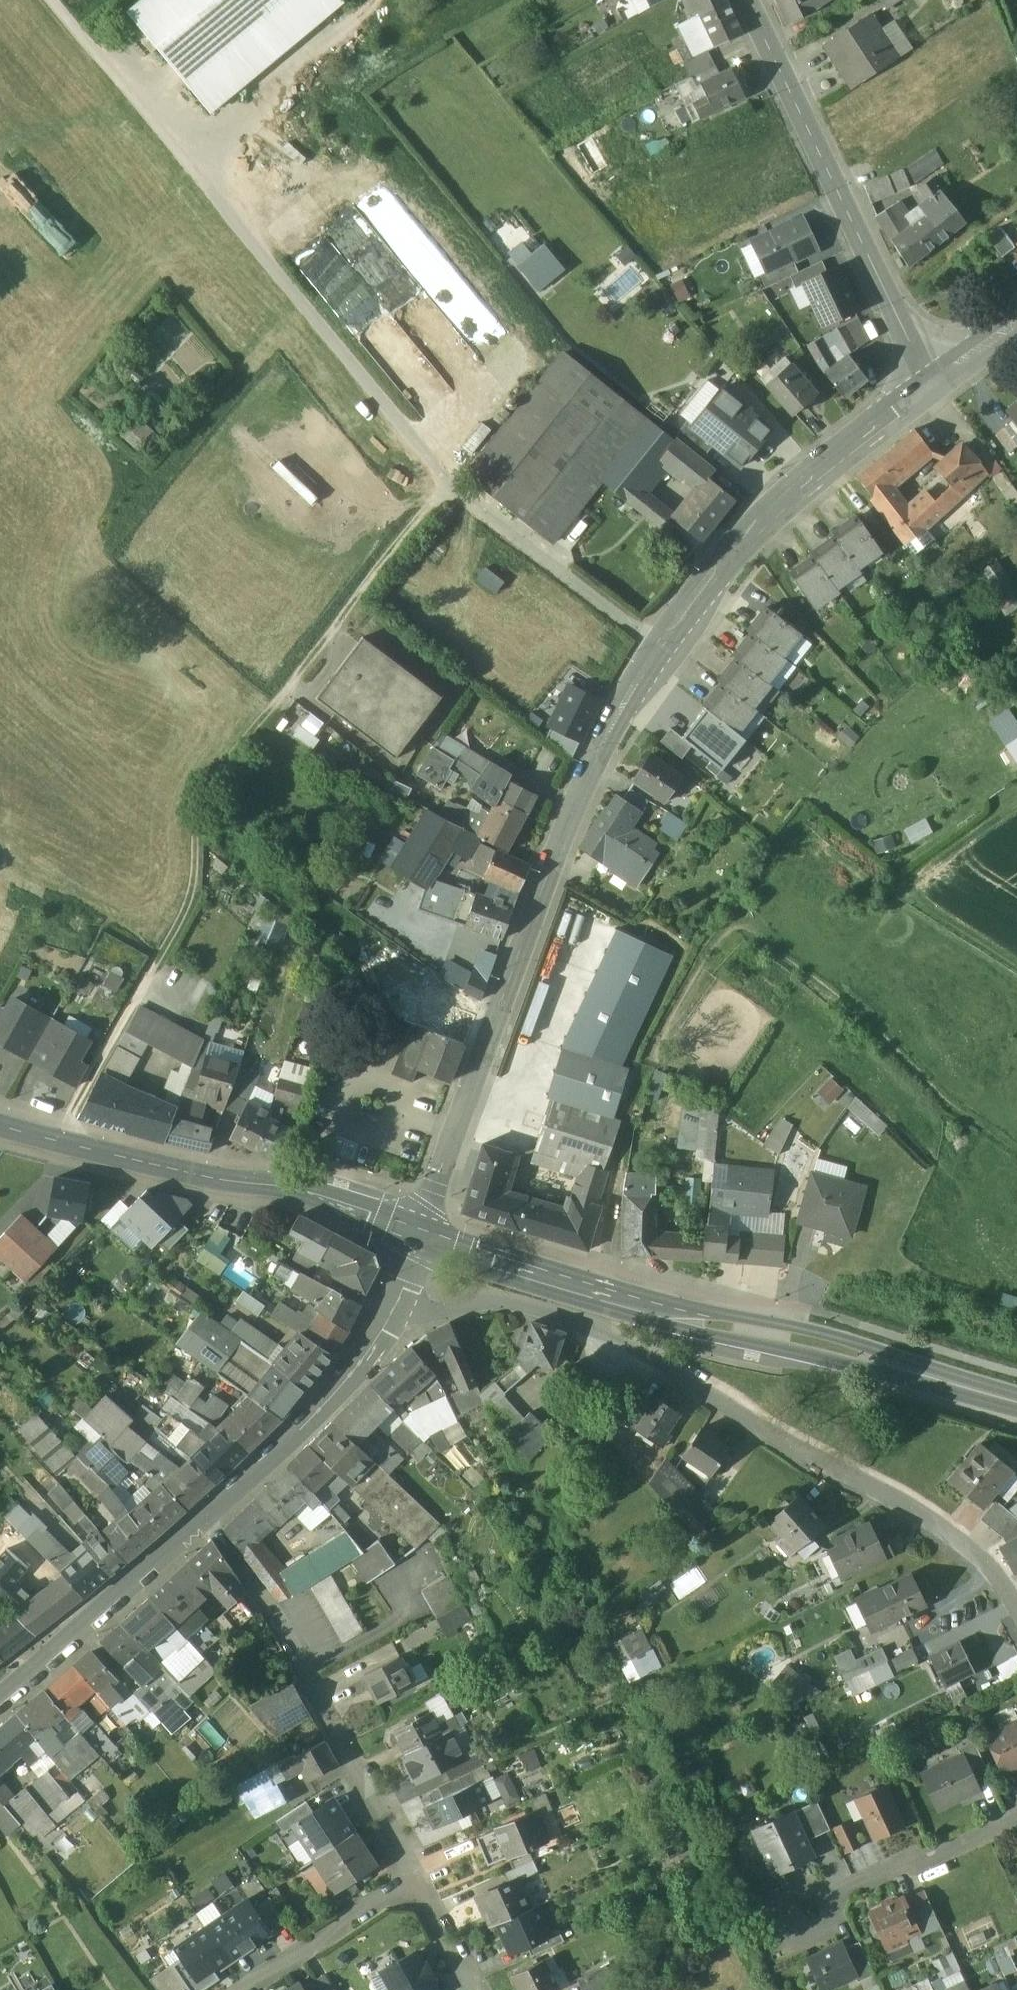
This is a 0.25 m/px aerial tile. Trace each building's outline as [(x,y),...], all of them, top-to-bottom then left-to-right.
[(129,10),(187,79),(282,0),(142,0),(129,10)] [(187,79),(212,109),(343,0),(282,0),(187,79)] [(693,0),(683,0),(687,9),(684,10),(689,21),(700,15),(693,0)] [(700,15),(726,2),(724,0),(693,0),(700,15)] [(788,25),(819,9),(818,7),(816,8),(812,0),(776,0),(788,25)] [(886,10),(901,0),(879,0),(886,10)] [(726,2),(700,15),(716,47),(741,34),(726,2)] [(867,17),(824,45),(853,89),(896,61),(867,17)] [(694,57),(682,63),(689,78),(713,66),(706,51),(694,57)] [(713,66),(689,78),(695,88),(700,86),(700,85),(719,76),(713,66)] [(719,76),(700,85),(700,86),(705,97),(713,112),(743,97),(730,71),(719,76)] [(705,97),(684,108),(692,123),(713,112),(705,97)] [(928,153),(906,165),(913,178),(935,166),(928,153)] [(902,168),(863,185),(871,203),(909,186),(902,168)] [(918,189),(877,216),(908,267),(965,223),(940,191),(942,190),(932,178),(918,189)] [(3,198),(72,263),(90,244),(21,179),(3,198)] [(325,293),(358,268),(452,390),(485,365),(391,243),(398,238),(393,231),(383,239),(359,208),(325,235),(320,228),(292,250),(325,293)] [(802,219),(753,242),(767,272),(768,273),(793,261),(817,250),(802,219)] [(1014,248),(1000,228),(987,237),(1002,257),(1014,248)] [(563,272),(544,246),(518,264),(537,290),(563,272)] [(793,261),(768,273),(767,272),(760,275),(766,287),(790,276),(798,272),(793,261)] [(798,272),(790,276),(795,289),(805,284),(804,283),(827,273),(822,261),(798,272)] [(857,310),(837,268),(827,273),(804,283),(805,284),(824,325),(857,310)] [(859,319),(846,325),(858,350),(870,342),(859,319)] [(835,364),(820,338),(807,345),(818,365),(823,372),(835,364)] [(562,352),(543,375),(599,420),(617,397),(562,352)] [(835,364),(823,372),(842,396),(866,378),(848,354),(835,364)] [(816,394),(784,359),(773,369),(778,375),(766,386),(793,416),(816,394)] [(543,375),(467,471),(523,515),(599,420),(543,375)] [(744,405),(722,388),(691,427),(714,446),(742,467),(771,430),(742,407),(744,405)] [(599,420),(523,515),(556,541),(602,483),(603,481),(614,468),(650,423),(617,397),(599,420)] [(1005,412),(1013,422),(1016,427),(1016,403),(1005,412)] [(650,423),(614,468),(638,487),(659,460),(675,441),(651,421),(650,423)] [(1013,422),(1005,429),(1016,445),(1016,427),(1013,422)] [(705,456),(714,446),(691,427),(686,423),(677,434),(705,456)] [(914,430),(888,452),(900,465),(892,471),(899,479),(931,450),(914,430)] [(675,441),(659,460),(696,490),(707,477),(708,478),(713,471),(675,441)] [(963,446),(922,481),(933,492),(940,499),(947,493),(955,503),(955,504),(987,474),(981,464),(963,446)] [(888,452),(857,477),(873,496),(872,497),(882,511),(898,497),(892,488),(900,481),(899,479),(892,471),(900,465),(888,452)] [(638,487),(614,468),(603,481),(626,499),(634,490),(635,490),(638,487)] [(696,490),(685,504),(713,527),(735,500),(708,478),(707,477),(696,490)] [(1013,487),(1003,494),(1015,511),(1016,510),(1016,492),(1013,487)] [(635,490),(634,490),(626,499),(653,521),(662,511),(635,490)] [(907,509),(898,497),(882,511),(905,542),(929,521),(932,524),(955,503),(947,493),(940,499),(933,492),(920,503),(917,501),(907,509)] [(685,504),(673,520),(678,524),(701,542),(713,527),(685,504)] [(673,520),(662,511),(653,521),(670,534),(678,524),(673,520)] [(858,517),(833,534),(835,537),(857,568),(882,551),(858,517)] [(835,537),(811,554),(814,557),(836,588),(859,571),(857,568),(835,537)] [(814,557),(790,574),(814,608),(838,592),(836,588),(814,557)] [(978,572),(1006,611),(1016,604),(1016,591),(995,560),(978,572)] [(494,592),(502,579),(482,567),(474,579),(494,592)] [(800,634),(767,608),(749,630),(752,633),(782,657),(800,634)] [(782,657),(752,633),(734,656),(737,659),(767,682),(785,660),(782,657)] [(363,636),(315,698),(396,759),(443,696),(363,636)] [(767,682),(737,659),(719,681),(722,683),(752,707),(770,684),(767,682)] [(752,707),(722,683),(703,707),(705,708),(737,733),(755,710),(752,707)] [(581,744),(600,704),(571,689),(551,729),(553,730),(581,744)] [(722,770),(745,740),(737,733),(705,708),(681,738),(692,746),(722,770)] [(320,739),(301,726),(294,735),(313,748),(320,739)] [(1004,735),(1016,755),(1016,727),(1004,735)] [(692,746),(681,738),(671,729),(660,742),(682,759),(692,746)] [(572,758),(581,744),(553,730),(546,738),(572,758)] [(512,775),(449,737),(440,751),(454,760),(456,758),(479,772),(471,783),(468,787),(494,805),(498,797),(526,811),(527,812),(537,795),(508,781),(512,775)] [(435,748),(417,774),(441,789),(452,771),(449,769),(454,760),(440,751),(435,748)] [(682,777),(651,756),(634,781),(665,802),(682,777)] [(479,772),(456,758),(454,760),(449,769),(452,771),(471,783),(479,772)] [(630,789),(622,799),(640,811),(648,801),(630,789)] [(622,799),(615,795),(596,825),(582,846),(602,859),(600,862),(637,885),(656,854),(648,848),(651,842),(631,826),(640,811),(622,799)] [(526,811),(498,797),(494,805),(487,820),(514,835),(526,811)] [(430,809),(393,868),(425,888),(431,879),(453,844),(464,827),(430,809)] [(514,835),(487,820),(479,835),(481,835),(506,850),(514,835)] [(464,827),(453,844),(469,854),(481,835),(479,835),(464,827)] [(873,839),(875,850),(893,845),(891,834),(873,839)] [(497,850),(482,842),(470,866),(485,874),(497,850)] [(530,867),(497,850),(485,874),(520,892),(530,867)] [(476,894),(431,879),(425,888),(418,909),(465,925),(476,894)] [(514,908),(476,894),(465,925),(503,938),(514,908)] [(280,946),(293,914),(268,904),(264,912),(268,914),(258,938),(280,946)] [(615,930),(562,1047),(619,1064),(668,958),(615,930)] [(101,982),(116,990),(124,977),(109,968),(101,982)] [(487,981),(471,973),(463,989),(480,998),(487,981)] [(443,1001),(427,995),(421,1011),(416,1025),(431,1031),(443,1001)] [(17,1052),(17,1051),(38,1013),(39,1013),(14,998),(2,1019),(0,1023),(0,1042),(17,1052)] [(476,1014),(443,1001),(431,1031),(465,1044),(476,1014)] [(416,1025),(421,1011),(409,1006),(404,1020),(416,1025)] [(203,1042),(139,1007),(126,1030),(125,1031),(148,1043),(183,1062),(193,1067),(203,1042)] [(38,1013),(17,1051),(30,1058),(51,1020),(39,1013),(38,1013)] [(51,1020),(30,1058),(42,1065),(63,1027),(51,1020)] [(411,1024),(392,1073),(413,1081),(418,1068),(417,1068),(431,1032),(411,1024)] [(63,1027),(42,1065),(41,1065),(67,1080),(67,1079),(77,1061),(89,1041),(64,1026),(63,1027)] [(148,1043),(125,1031),(117,1045),(140,1057),(148,1043)] [(431,1032),(417,1068),(418,1068),(450,1081),(465,1044),(431,1031),(431,1032)] [(238,1066),(243,1052),(203,1042),(193,1067),(182,1096),(206,1102),(224,1108),(230,1094),(238,1066)] [(140,1057),(117,1045),(100,1075),(124,1087),(140,1057)] [(619,1064),(562,1047),(547,1097),(552,1098),(614,1119),(630,1068),(619,1064)] [(88,1067),(77,1061),(67,1079),(78,1086),(88,1067)] [(179,1072),(172,1070),(164,1089),(170,1092),(165,1105),(176,1110),(182,1096),(193,1067),(183,1062),(179,1072)] [(238,1066),(230,1094),(252,1099),(260,1072),(238,1066)] [(100,1075),(78,1118),(88,1121),(164,1142),(172,1125),(170,1124),(176,1110),(165,1105),(124,1087),(100,1075)] [(817,1088),(826,1102),(843,1091),(833,1076),(817,1088)] [(305,1086),(280,1078),(276,1093),(301,1101),(305,1086)] [(841,1100),(878,1133),(886,1123),(850,1091),(841,1100)] [(252,1101),(252,1099),(230,1094),(224,1108),(241,1116),(248,1100),(252,1101)] [(206,1102),(182,1096),(176,1110),(170,1124),(172,1125),(164,1142),(208,1152),(216,1128),(199,1123),(206,1102)] [(614,1119),(552,1098),(534,1148),(565,1157),(603,1169),(621,1121),(614,1119)] [(241,1116),(230,1138),(254,1149),(268,1118),(269,1119),(273,1111),(252,1101),(248,1100),(241,1116)] [(268,1118),(254,1149),(276,1160),(291,1129),(269,1119),(268,1118)] [(781,1118),(763,1144),(778,1154),(792,1124),(781,1118)] [(307,1130),(299,1127),(296,1137),(304,1140),(307,1130)] [(516,1153),(482,1143),(464,1206),(469,1214),(519,1229),(528,1201),(504,1194),(516,1153)] [(603,1169),(565,1157),(561,1171),(578,1176),(572,1197),(596,1206),(607,1170),(603,1169)] [(772,1172),(713,1165),(707,1224),(706,1224),(702,1258),(736,1262),(738,1239),(725,1238),(728,1212),(752,1214),(767,1216),(767,1213),(772,1172)] [(864,1187),(812,1173),(799,1221),(850,1235),(864,1187)] [(90,1184),(55,1177),(48,1213),(67,1216),(83,1220),(90,1184)] [(648,1179),(641,1179),(641,1194),(651,1194),(651,1195),(656,1195),(656,1179),(648,1179)] [(158,1241),(179,1220),(148,1190),(119,1218),(151,1249),(158,1241)] [(188,1199),(148,1190),(179,1220),(193,1204),(188,1199)] [(635,1194),(623,1194),(623,1222),(651,1223),(651,1195),(651,1194),(641,1194),(635,1194)] [(596,1206),(572,1197),(567,1212),(528,1201),(519,1229),(587,1250),(600,1207),(596,1206)] [(752,1214),(728,1212),(725,1238),(738,1239),(744,1240),(744,1235),(749,1235),(752,1214)] [(784,1215),(767,1213),(767,1216),(752,1214),(749,1235),(781,1239),(784,1215)] [(21,1214),(0,1237),(0,1258),(26,1282),(37,1270),(58,1247),(47,1238),(21,1214)] [(314,1222),(299,1214),(290,1232),(304,1240),(314,1222)] [(83,1220),(67,1216),(47,1238),(58,1247),(83,1220)] [(179,1220),(158,1241),(168,1250),(189,1229),(179,1220)] [(304,1240),(299,1249),(320,1259),(323,1253),(334,1232),(314,1222),(304,1240)] [(651,1223),(623,1222),(621,1253),(649,1254),(650,1237),(651,1223)] [(217,1223),(197,1258),(222,1272),(231,1257),(222,1252),(233,1232),(217,1223)] [(376,1254),(334,1232),(323,1253),(331,1257),(342,1263),(336,1276),(366,1291),(379,1264),(376,1254)] [(749,1235),(744,1235),(744,1240),(741,1262),(778,1266),(781,1239),(749,1235)] [(670,1238),(650,1237),(649,1254),(669,1256),(670,1238)] [(703,1240),(670,1238),(669,1256),(701,1259),(703,1240)] [(320,1259),(299,1249),(290,1264),(301,1270),(311,1276),(316,1267),(320,1259)] [(331,1257),(323,1253),(320,1259),(316,1267),(324,1271),(331,1257)] [(342,1263),(331,1257),(324,1271),(316,1267),(313,1272),(318,1274),(315,1279),(328,1286),(330,1287),(336,1276),(342,1263)] [(289,1265),(279,1260),(272,1273),(292,1286),(301,1270),(290,1264),(289,1265)] [(37,1270),(26,1282),(32,1287),(43,1275),(37,1270)] [(311,1276),(301,1270),(292,1286),(318,1302),(321,1295),(323,1296),(328,1286),(315,1279),(311,1276)] [(236,1324),(168,1276),(161,1285),(200,1312),(229,1333),(236,1324)] [(330,1287),(328,1286),(323,1296),(317,1309),(322,1312),(349,1331),(350,1329),(347,1328),(360,1303),(330,1287)] [(264,1304),(244,1290),(237,1300),(257,1314),(264,1304)] [(229,1333),(200,1312),(176,1344),(216,1372),(226,1359),(240,1340),(229,1333)] [(349,1331),(322,1312),(310,1331),(307,1335),(332,1354),(349,1331)] [(277,1344),(240,1318),(236,1324),(229,1333),(240,1340),(267,1359),(277,1344)] [(474,1376),(450,1322),(426,1333),(434,1352),(441,1349),(457,1383),(474,1376)] [(565,1332),(533,1322),(529,1334),(525,1345),(521,1356),(525,1358),(541,1363),(553,1367),(565,1332)] [(295,1338),(275,1364),(304,1389),(332,1354),(307,1335),(307,1336),(302,1333),(300,1331),(295,1338)] [(529,1334),(523,1332),(519,1343),(525,1345),(529,1334)] [(285,1347),(278,1343),(277,1344),(267,1359),(275,1364),(295,1338),(293,1336),(285,1347)] [(434,1373),(410,1347),(370,1383),(392,1408),(404,1397),(406,1399),(434,1373)] [(449,1393),(455,1390),(439,1358),(432,1361),(449,1393)] [(525,1358),(504,1374),(515,1387),(541,1363),(525,1358)] [(260,1383),(226,1359),(216,1372),(249,1396),(260,1383)] [(260,1383),(249,1396),(281,1418),(304,1389),(275,1364),(260,1383)] [(573,1365),(565,1384),(576,1388),(584,1369),(573,1365)] [(226,1401),(207,1389),(209,1385),(192,1374),(188,1381),(173,1371),(163,1387),(215,1419),(226,1401)] [(434,1373),(423,1384),(433,1403),(446,1396),(434,1373)] [(515,1387),(504,1374),(487,1389),(493,1395),(511,1416),(518,1410),(505,1396),(515,1387)] [(474,1376),(457,1383),(460,1390),(446,1396),(457,1420),(487,1405),(485,1402),(481,1393),(474,1376)] [(370,1383),(334,1422),(357,1444),(372,1429),(392,1408),(370,1383)] [(493,1395),(487,1389),(481,1393),(485,1402),(493,1395)] [(249,1396),(218,1427),(220,1431),(247,1453),(281,1418),(249,1396)] [(433,1403),(422,1410),(419,1406),(412,1412),(424,1426),(430,1433),(457,1420),(446,1396),(433,1403)] [(679,1413),(655,1397),(647,1408),(633,1428),(656,1446),(679,1413)] [(637,1401),(623,1420),(633,1428),(647,1408),(637,1401)] [(112,1402),(90,1425),(112,1444),(129,1427),(134,1421),(112,1402)] [(220,1431),(181,1403),(169,1417),(167,1415),(162,1421),(157,1429),(192,1458),(220,1431)] [(138,1414),(157,1429),(162,1421),(143,1407),(138,1414)] [(518,1410),(511,1416),(520,1427),(525,1420),(518,1410)] [(424,1426),(412,1412),(404,1420),(405,1420),(418,1433),(424,1426)] [(554,1433),(531,1414),(525,1420),(520,1427),(544,1445),(554,1433)] [(418,1433),(405,1420),(391,1433),(410,1452),(423,1439),(418,1433)] [(357,1444),(334,1422),(309,1446),(333,1470),(355,1491),(359,1495),(366,1502),(415,1548),(439,1525),(387,1474),(357,1444)] [(129,1427),(112,1444),(132,1460),(148,1441),(129,1427)] [(544,1445),(520,1427),(509,1440),(530,1462),(544,1445)] [(403,1459),(372,1429),(357,1444),(387,1474),(403,1459)] [(702,1429),(683,1458),(711,1477),(729,1450),(716,1442),(718,1440),(702,1429)] [(247,1453),(220,1431),(192,1458),(217,1482),(247,1453)] [(1013,1471),(981,1445),(949,1483),(982,1509),(995,1492),(1012,1472),(1013,1471)] [(100,1457),(90,1446),(78,1458),(88,1468),(90,1466),(100,1457)] [(100,1457),(90,1466),(110,1487),(131,1466),(111,1446),(100,1457)] [(333,1470),(309,1446),(290,1466),(312,1491),(321,1483),(333,1470)] [(170,1479),(162,1484),(186,1510),(217,1482),(192,1458),(170,1479)] [(713,1510),(665,1459),(648,1484),(691,1530),(713,1510)] [(167,1473),(153,1462),(146,1471),(162,1484),(170,1479),(166,1475),(167,1473)] [(110,1487),(90,1466),(88,1468),(79,1477),(100,1496),(109,1487),(110,1487)] [(290,1466),(223,1529),(243,1556),(257,1542),(255,1539),(274,1520),(278,1524),(293,1513),(299,1521),(303,1518),(308,1524),(327,1509),(312,1491),(290,1466)] [(1012,1472),(995,1492),(1007,1502),(1016,1490),(1016,1476),(1012,1472)] [(326,1489),(321,1483),(312,1491),(327,1509),(329,1511),(339,1502),(328,1488),(326,1489)] [(137,1506),(130,1513),(153,1540),(186,1510),(162,1484),(141,1503),(137,1506)] [(60,1487),(50,1497),(64,1513),(75,1504),(60,1487)] [(129,1512),(109,1487),(100,1496),(115,1515),(117,1513),(121,1518),(129,1512)] [(359,1495),(355,1491),(341,1505),(352,1516),(366,1502),(359,1495)] [(8,1496),(0,1504),(0,1512),(5,1517),(17,1506),(8,1496)] [(797,1496),(768,1521),(782,1538),(776,1543),(788,1556),(823,1526),(797,1496)] [(995,1501),(979,1521),(1005,1539),(1016,1530),(1016,1517),(995,1501)] [(85,1515),(75,1504),(64,1513),(75,1527),(79,1523),(78,1522),(85,1515)] [(38,1527),(17,1506),(5,1517),(27,1539),(38,1527)] [(327,1509),(308,1524),(315,1532),(317,1530),(332,1549),(335,1547),(331,1542),(345,1531),(344,1530),(341,1526),(329,1511),(327,1509)] [(121,1518),(101,1534),(126,1562),(153,1540),(130,1513),(129,1512),(121,1518)] [(99,1531),(85,1515),(78,1522),(79,1523),(92,1537),(99,1531)] [(868,1525),(837,1540),(841,1547),(829,1552),(841,1577),(890,1554),(882,1537),(875,1540),(868,1525)] [(73,1561),(38,1527),(27,1539),(60,1572),(62,1571),(73,1561)] [(1005,1539),(1008,1544),(1016,1538),(1016,1530),(1005,1539)] [(92,1537),(83,1544),(88,1550),(111,1575),(126,1562),(101,1534),(99,1531),(92,1537)] [(362,1553),(345,1531),(331,1542),(335,1547),(348,1562),(351,1560),(363,1553),(362,1553)] [(1000,1549),(1014,1573),(1016,1571),(1016,1538),(1008,1544),(1000,1549)] [(380,1539),(362,1553),(363,1553),(351,1560),(365,1583),(396,1563),(380,1539)] [(212,1540),(187,1563),(204,1582),(211,1589),(232,1570),(212,1540)] [(268,1557),(257,1542),(243,1556),(253,1569),(268,1557)] [(332,1549),(307,1565),(309,1568),(297,1576),(304,1587),(348,1562),(335,1547),(332,1549)] [(16,1614),(34,1599),(19,1586),(24,1581),(21,1576),(29,1567),(8,1548),(0,1557),(0,1600),(16,1614)] [(73,1561),(62,1571),(64,1574),(84,1597),(111,1575),(88,1550),(73,1561)] [(829,1552),(811,1561),(823,1586),(841,1577),(829,1552)] [(284,1571),(271,1554),(268,1557),(253,1569),(279,1602),(304,1587),(297,1576),(295,1574),(285,1570),(284,1571)] [(187,1563),(151,1598),(171,1620),(171,1621),(173,1620),(187,1636),(205,1619),(190,1601),(203,1590),(199,1586),(204,1582),(187,1563)] [(232,1570),(211,1589),(221,1601),(228,1609),(239,1599),(246,1592),(232,1570)] [(34,1599),(19,1613),(37,1633),(84,1597),(64,1574),(34,1599)] [(359,1630),(329,1574),(307,1587),(339,1645),(359,1630)] [(909,1574),(877,1590),(892,1620),(897,1618),(900,1625),(913,1618),(910,1612),(924,1605),(909,1574)] [(460,1607),(445,1579),(419,1593),(434,1621),(460,1607)] [(892,1620),(877,1590),(863,1597),(878,1627),(892,1620)] [(151,1598),(122,1624),(144,1648),(148,1652),(166,1635),(167,1634),(177,1627),(171,1621),(171,1620),(151,1598)] [(239,1599),(228,1609),(217,1619),(229,1635),(253,1616),(239,1599)] [(0,1601),(0,1633),(15,1651),(35,1635),(0,1601)] [(221,1601),(209,1613),(212,1616),(208,1619),(212,1623),(217,1619),(228,1609),(221,1601)] [(460,1607),(434,1621),(442,1637),(468,1623),(460,1607)] [(224,1636),(212,1623),(210,1625),(205,1619),(187,1636),(203,1654),(224,1636)] [(144,1648),(122,1624),(101,1642),(124,1666),(144,1648)] [(610,1636),(623,1678),(659,1667),(646,1626),(610,1636)] [(189,1642),(177,1627),(167,1634),(166,1635),(180,1651),(189,1642)] [(0,1633),(0,1657),(2,1660),(15,1651),(0,1633)] [(180,1651),(161,1667),(162,1668),(176,1682),(178,1683),(204,1659),(190,1642),(180,1651)] [(959,1642),(930,1656),(945,1686),(974,1671),(959,1642)] [(144,1648),(124,1666),(142,1685),(143,1685),(154,1675),(162,1668),(161,1667),(148,1652),(144,1648)] [(881,1648),(840,1668),(846,1680),(888,1660),(881,1648)] [(911,1649),(892,1659),(897,1671),(917,1661),(911,1649)] [(116,1678),(92,1652),(75,1667),(93,1687),(98,1693),(109,1706),(126,1725),(136,1717),(139,1721),(143,1718),(150,1712),(134,1694),(125,1701),(110,1682),(116,1678)] [(204,1659),(178,1683),(190,1696),(217,1671),(204,1659)] [(398,1659),(362,1677),(378,1709),(414,1691),(398,1659)] [(503,1666),(494,1671),(499,1679),(508,1675),(503,1666)] [(75,1667),(46,1691),(65,1714),(69,1718),(81,1708),(75,1703),(86,1694),(93,1687),(75,1667)] [(176,1682),(162,1668),(154,1675),(166,1690),(176,1682)] [(154,1675),(143,1685),(142,1685),(134,1694),(150,1712),(151,1712),(153,1710),(157,1713),(174,1733),(190,1719),(166,1690),(154,1675)] [(293,1684),(250,1709),(272,1737),(307,1716),(293,1684)] [(98,1693),(93,1687),(86,1694),(90,1699),(98,1693)] [(45,1690),(17,1713),(38,1738),(48,1750),(52,1754),(64,1744),(55,1734),(59,1730),(54,1723),(65,1714),(46,1691),(45,1690)] [(455,1716),(442,1692),(425,1701),(431,1713),(438,1725),(449,1719),(455,1716)] [(90,1699),(89,1701),(100,1713),(109,1706),(98,1693),(90,1699)] [(92,1720),(80,1731),(96,1750),(126,1725),(109,1706),(100,1713),(92,1720)] [(92,1720),(81,1708),(69,1718),(80,1731),(92,1720)] [(151,1712),(150,1712),(143,1718),(152,1729),(160,1723),(151,1712)] [(0,1727),(0,1746),(11,1759),(22,1751),(38,1738),(17,1713),(0,1727)] [(431,1713),(395,1732),(406,1754),(451,1731),(454,1729),(449,1719),(438,1725),(431,1713)] [(460,1726),(455,1716),(449,1719),(454,1729),(460,1726)] [(987,1737),(1004,1773),(1016,1767),(1016,1723),(987,1737)] [(96,1750),(80,1731),(64,1744),(52,1754),(58,1762),(69,1776),(93,1757),(91,1754),(96,1750)] [(451,1731),(406,1754),(402,1756),(417,1784),(445,1769),(465,1758),(465,1757),(451,1731)] [(48,1750),(38,1738),(22,1751),(35,1766),(40,1761),(38,1758),(48,1750)] [(325,1741),(296,1758),(300,1771),(305,1781),(338,1763),(325,1741)] [(990,1774),(974,1741),(958,1749),(962,1757),(963,1757),(974,1782),(990,1774)] [(11,1759),(0,1746),(0,1769),(11,1759)] [(526,1769),(542,1763),(535,1746),(520,1752),(526,1769)] [(465,1758),(445,1769),(451,1781),(470,1772),(484,1765),(476,1751),(465,1757),(465,1758)] [(295,1755),(271,1768),(278,1784),(300,1771),(296,1758),(295,1755)] [(962,1757),(923,1775),(938,1807),(978,1789),(974,1782),(963,1757),(962,1757)] [(58,1762),(31,1784),(53,1811),(73,1795),(66,1786),(73,1781),(69,1776),(58,1762)] [(674,1776),(666,1763),(659,1767),(667,1780),(674,1776)] [(271,1768),(230,1789),(240,1805),(249,1806),(257,1822),(289,1803),(278,1784),(271,1768)] [(484,1780),(491,1797),(502,1793),(506,1804),(521,1798),(509,1769),(484,1780)] [(451,1781),(438,1787),(443,1798),(475,1783),(470,1772),(451,1781)] [(443,1798),(425,1807),(435,1829),(489,1803),(478,1781),(475,1783),(443,1798)] [(3,1803),(4,1805),(13,1798),(0,1783),(0,1800),(3,1803)] [(31,1784),(13,1798),(4,1805),(6,1808),(20,1824),(27,1833),(33,1827),(48,1815),(53,1811),(31,1784)] [(902,1824),(885,1786),(857,1798),(875,1836),(902,1824)] [(102,1789),(88,1800),(95,1809),(109,1798),(102,1789)] [(816,1800),(793,1811),(806,1839),(830,1828),(816,1800)] [(295,1827),(316,1858),(354,1833),(333,1802),(295,1827)] [(0,1813),(0,1825),(8,1835),(20,1824),(6,1808),(0,1813)] [(536,1811),(497,1826),(509,1858),(549,1842),(548,1841),(553,1839),(550,1832),(545,1833),(536,1811)] [(793,1811),(753,1829),(773,1873),(787,1866),(788,1864),(796,1860),(798,1861),(813,1854),(806,1839),(793,1811)] [(48,1815),(33,1827),(40,1836),(55,1824),(48,1815)] [(650,1816),(638,1821),(644,1835),(656,1830),(650,1816)] [(849,1821),(835,1827),(845,1850),(859,1844),(849,1821)] [(354,1833),(316,1858),(337,1891),(353,1881),(375,1866),(354,1833)] [(533,1860),(504,1872),(509,1883),(517,1880),(518,1881),(539,1872),(533,1860)] [(509,1883),(479,1896),(492,1926),(499,1922),(530,1909),(518,1881),(517,1880),(509,1883)] [(337,1891),(331,1895),(338,1906),(360,1892),(353,1881),(337,1891)] [(925,1891),(905,1901),(915,1922),(935,1913),(925,1891)] [(903,1896),(871,1911),(875,1921),(873,1922),(872,1927),(874,1933),(880,1936),(881,1935),(886,1945),(918,1930),(915,1922),(905,1901),(903,1896)] [(270,1897),(253,1908),(266,1927),(283,1916),(270,1897)] [(247,1899),(206,1927),(228,1961),(270,1933),(266,1927),(253,1908),(247,1899)] [(536,1906),(530,1909),(499,1922),(511,1951),(527,1944),(550,1934),(536,1906)] [(213,1971),(228,1961),(206,1927),(175,1947),(182,1957),(198,1981),(213,1971)] [(560,1930),(527,1944),(532,1955),(565,1941),(560,1930)] [(844,1948),(843,1948),(855,1975),(857,1977),(873,1970),(859,1941),(844,1948)] [(842,1943),(808,1959),(822,1989),(855,1975),(843,1948),(844,1948),(842,1943)] [(391,1989),(440,1989),(418,1952),(381,1972),(391,1989)] [(171,1964),(187,1987),(189,1989),(203,1989),(219,1979),(213,1971),(198,1981),(182,1957),(171,1964)] [(553,1958),(545,1962),(552,1975),(556,1973),(554,1969),(557,1967),(553,1958)] [(514,1976),(521,1989),(520,1989),(559,1989),(552,1975),(545,1962),(544,1961),(514,1976)] [(151,1978),(160,1989),(183,1989),(187,1987),(171,1964),(151,1978)] [(576,1980),(582,1989),(584,1989),(611,1976),(605,1965),(576,1980)] [(584,1989),(617,1989),(611,1976),(584,1989)]
